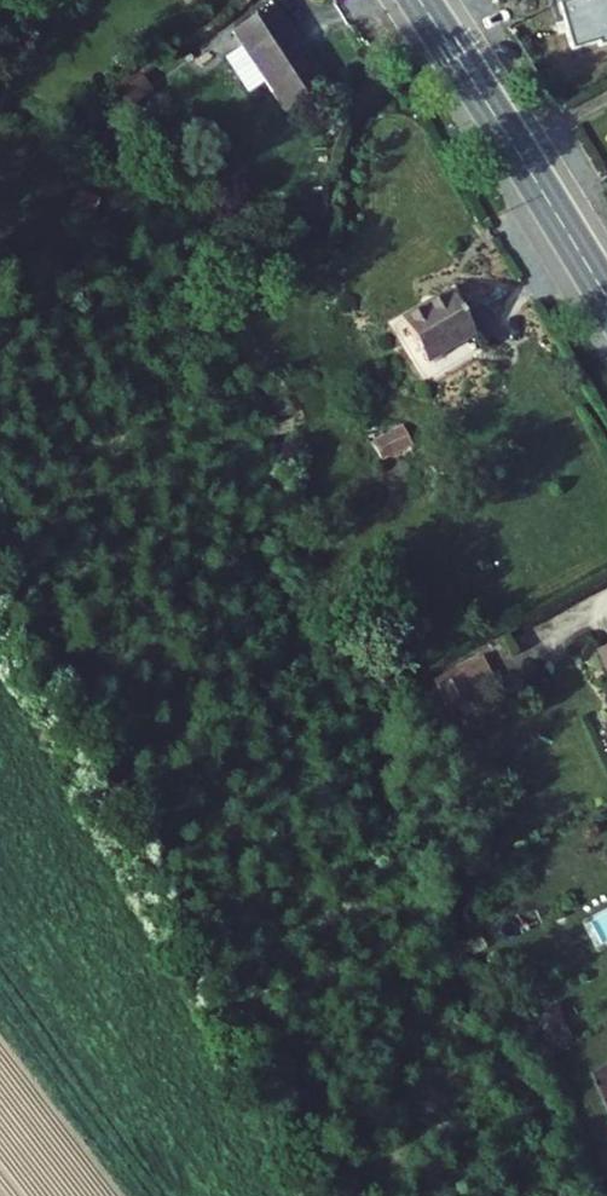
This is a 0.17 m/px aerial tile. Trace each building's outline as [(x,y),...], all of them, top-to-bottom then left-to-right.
[(182,37),(236,118),(276,93),(224,10),(182,37)] [(474,316),(422,345),(446,389),(499,360),(474,316)] [(566,634),(604,615),(595,597),(557,617),(566,634)] [(568,650),(598,712),(577,723),(587,745),(593,750),(603,752),(606,750),(606,630),(568,650)] [(433,680),(447,708),(496,684),(483,656),(433,680)] [(593,828),(606,837),(606,807),(593,828)]
